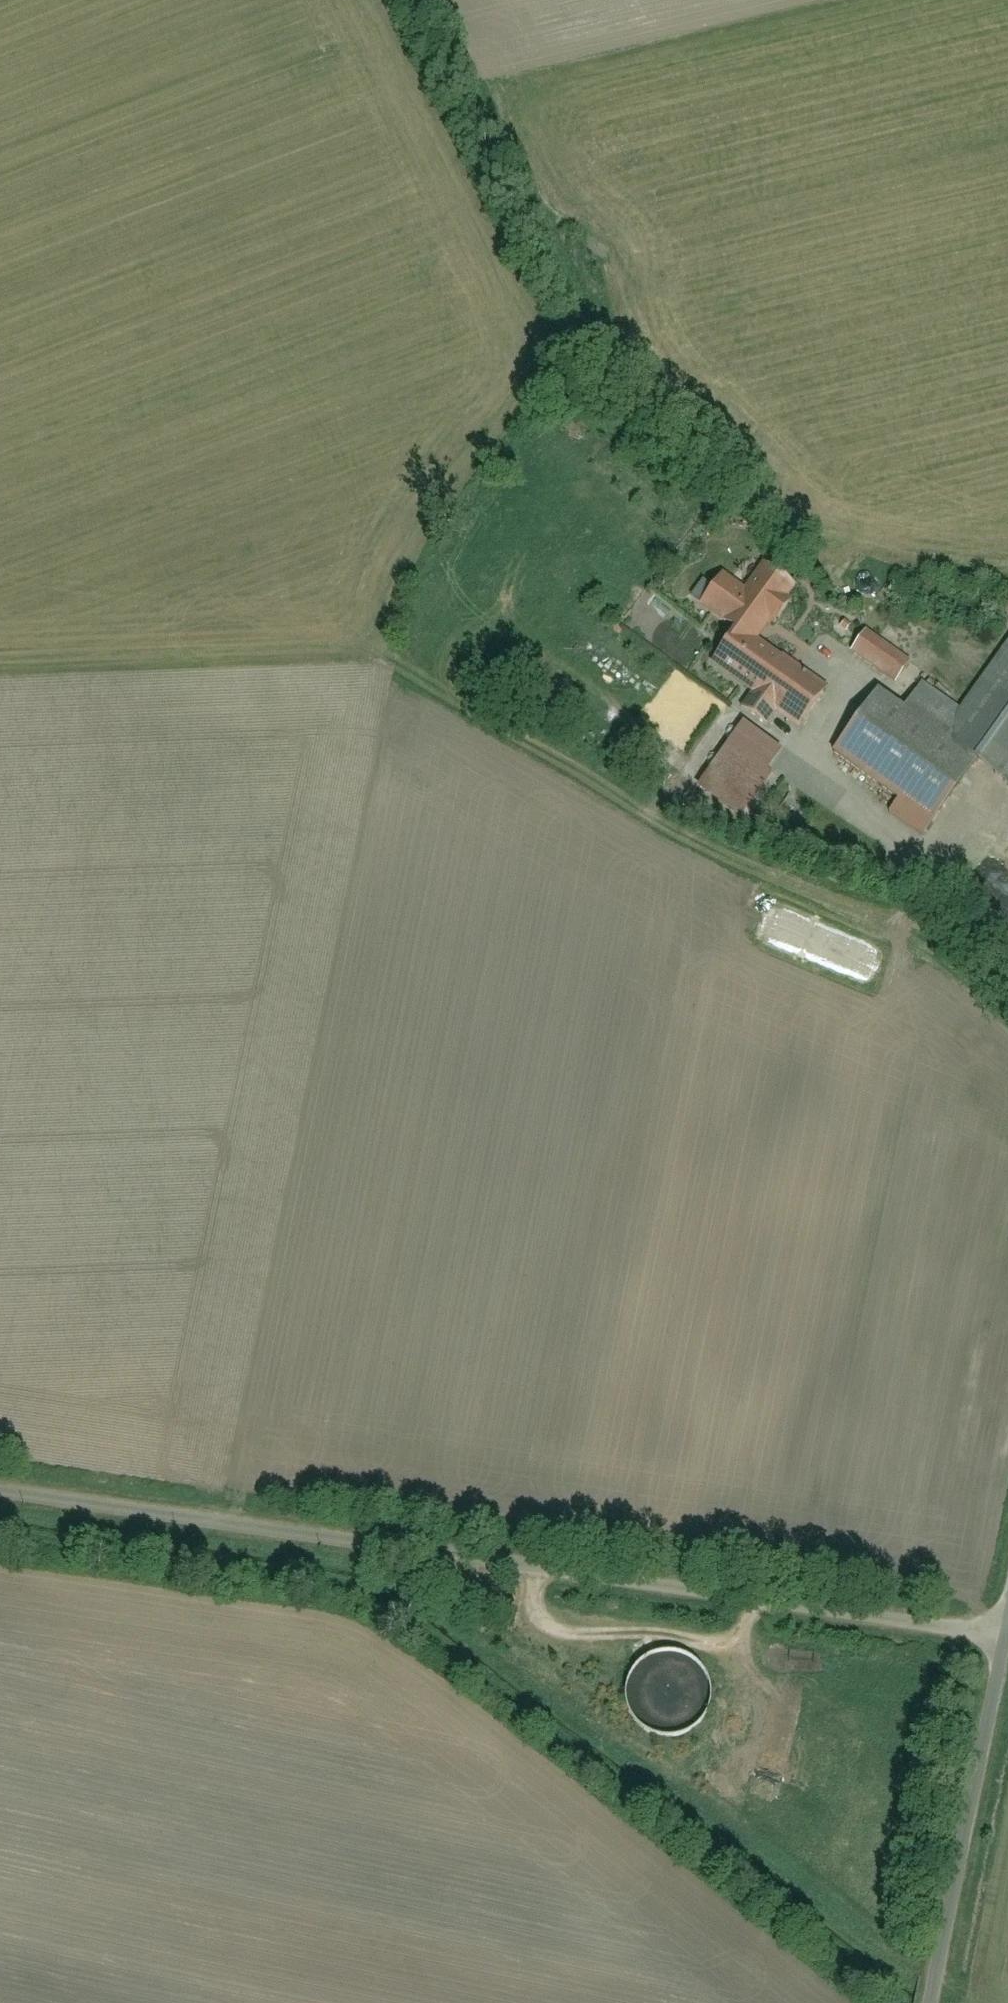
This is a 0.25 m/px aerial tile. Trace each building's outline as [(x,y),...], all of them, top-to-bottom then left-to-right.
[(778,712),(792,722),(822,680),(762,638),(799,586),(766,562),(745,591),(727,578),(706,607),(731,626),(708,658),(745,685),(703,744),(737,769),(778,712)] [(857,630),(844,649),(887,679),(900,660),(857,630)] [(1007,776),(1007,642),(960,710),(929,687),(910,713),(884,694),(841,753),(936,821),(981,757),(1007,776)] [(829,789),(768,756),(754,782),(815,815),(829,789)]
